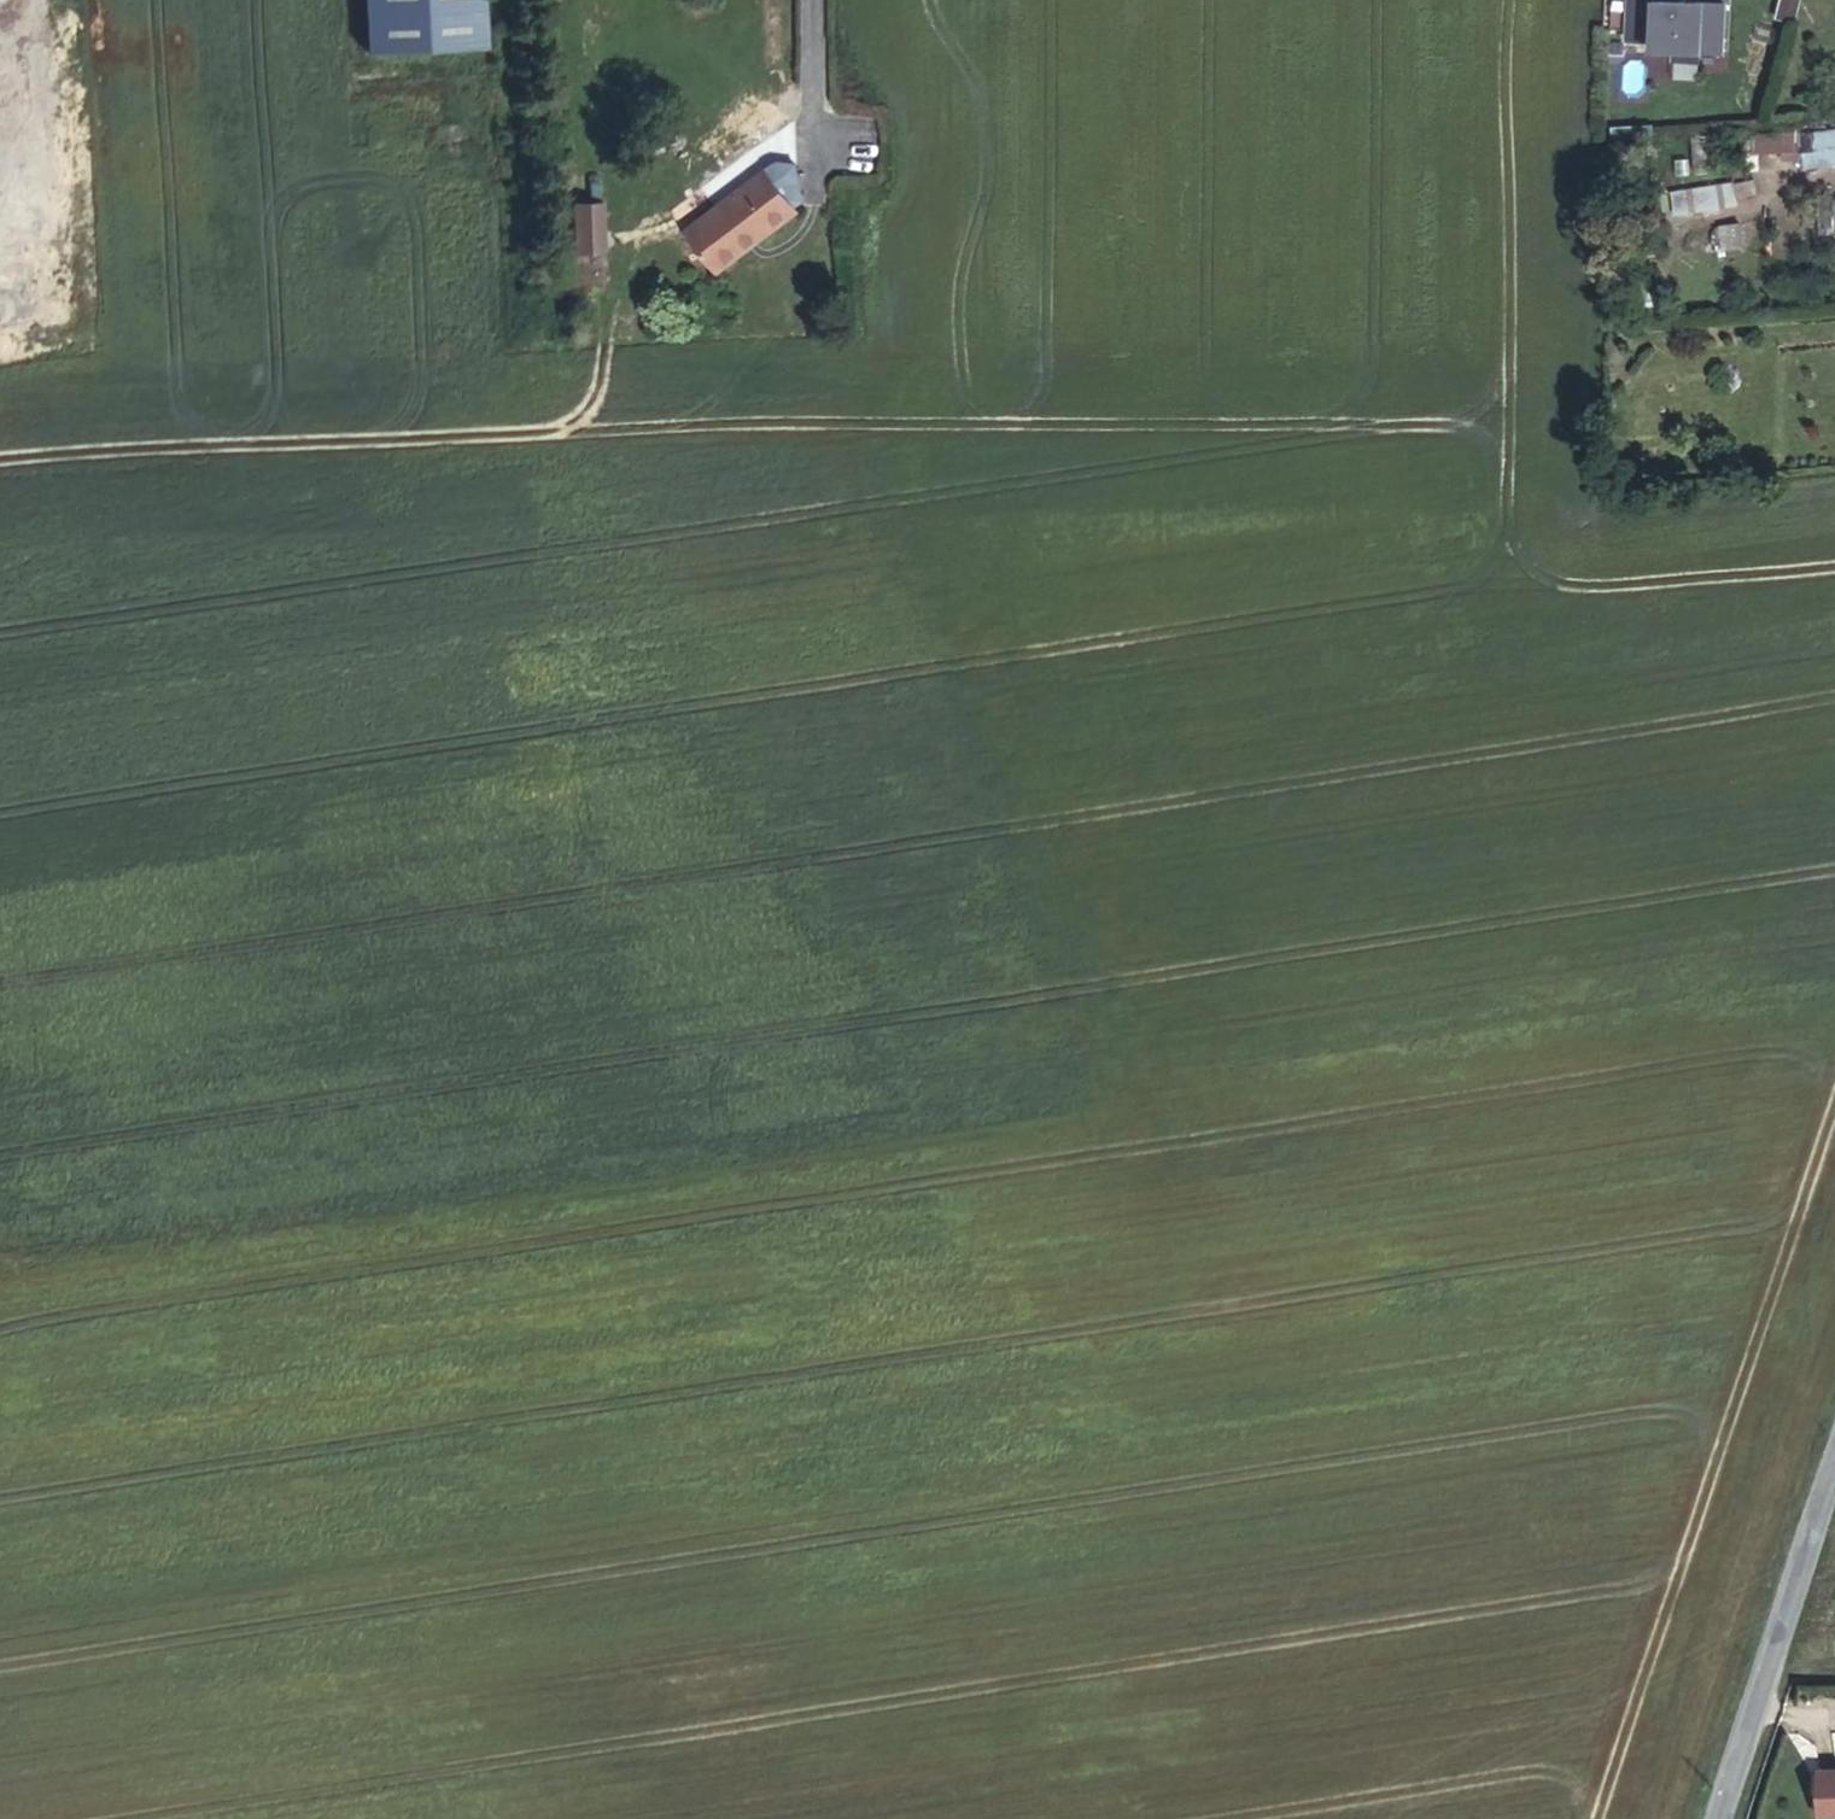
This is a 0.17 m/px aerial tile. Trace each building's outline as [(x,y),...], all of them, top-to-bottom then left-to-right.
[(373,53),(485,49),(483,0),(371,0),(373,53)] [(1726,0),(1625,0),(1622,44),(1723,49),(1726,0)] [(1751,129),(1752,150),(1798,149),(1798,165),(1834,164),(1834,127),(1751,129)] [(677,243),(710,283),(787,219),(753,178),(677,243)] [(1728,204),(1727,188),(1664,193),(1663,209),(1728,204)] [(564,224),(570,273),(600,270),(595,222),(564,224)] [(1810,1790),(1810,1818),(1834,1818),(1834,1789),(1810,1790)]
